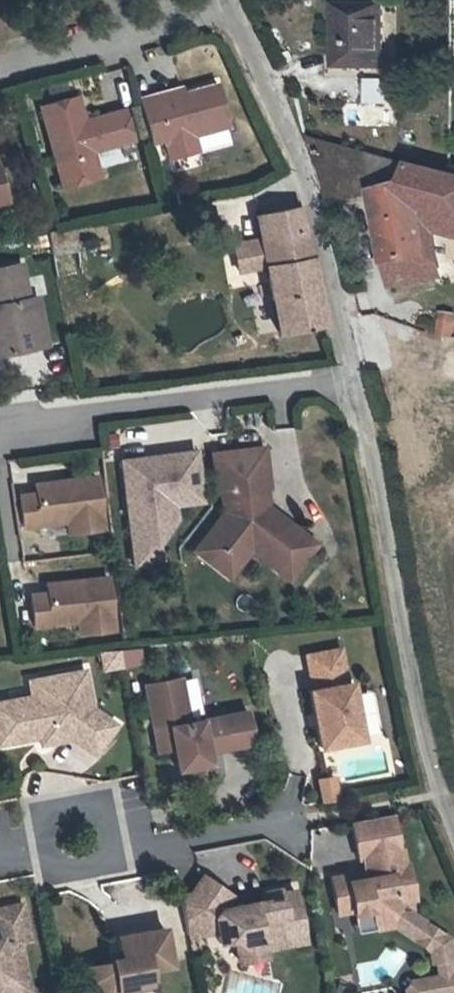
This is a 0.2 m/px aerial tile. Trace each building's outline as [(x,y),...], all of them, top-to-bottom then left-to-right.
[(381,67),(383,6),(334,6),(333,67),(381,67)] [(364,102),(396,102),(397,80),(364,80),(364,102)] [(218,85),(186,93),(157,101),(156,95),(139,100),(150,144),(163,140),(165,145),(229,128),(218,85)] [(184,88),(156,95),(157,101),(186,93),(184,88)] [(84,121),(82,113),(78,98),(42,108),(56,163),(64,188),(101,178),(96,159),(94,160),(92,153),(135,142),(127,110),(93,119),(84,121)] [(86,112),(82,113),(84,121),(93,119),(91,115),(86,112)] [(434,277),(422,212),(453,221),(453,176),(307,137),(327,190),(329,200),(375,191),(393,285),(434,277)] [(256,216),(261,238),(304,229),(299,207),(256,216)] [(47,232),(50,245),(105,234),(103,221),(56,231),(47,232)] [(304,229),(261,238),(266,267),(278,332),(325,324),(304,229)] [(266,267),(261,238),(233,244),(238,272),(266,267)] [(48,346),(39,298),(29,299),(22,263),(0,268),(0,356),(48,346)] [(453,325),(453,314),(441,313),(438,335),(452,336),(453,325)] [(453,387),(453,351),(446,349),(440,384),(453,387)] [(216,553),(234,567),(250,547),(288,576),(314,541),(275,512),(271,517),(263,511),(267,506),(265,504),(263,488),(268,487),(263,449),(210,456),(216,493),(220,493),(222,511),(205,533),(218,543),(220,549),(216,553)] [(195,452),(120,461),(130,544),(156,541),(159,541),(174,522),(173,505),(200,502),(195,452)] [(19,496),(22,527),(42,525),(40,515),(65,512),(66,522),(68,534),(102,530),(96,477),(34,485),(36,494),(19,496)] [(275,512),(267,506),(263,511),(271,517),(275,512)] [(40,515),(42,525),(66,522),(65,512),(40,515)] [(228,576),(234,567),(216,553),(220,549),(218,543),(205,533),(193,549),(228,576)] [(156,541),(130,544),(132,564),(158,561),(156,541)] [(30,594),(34,626),(53,624),(52,614),(77,611),(78,621),(79,633),(113,630),(108,577),(46,584),(47,593),(30,594)] [(52,614),(53,624),(78,621),(77,611),(52,614)] [(137,648),(100,652),(102,669),(121,665),(138,662),(137,648)] [(305,659),(308,675),(342,669),(339,653),(305,659)] [(317,750),(359,742),(349,686),(345,687),(342,669),(308,675),(311,693),(307,694),(317,750)] [(115,728),(92,711),(85,673),(36,682),(38,698),(31,699),(10,703),(12,715),(0,718),(0,747),(38,740),(50,738),(52,745),(70,742),(94,758),(115,728)] [(144,688),(152,733),(168,731),(172,752),(175,772),(207,766),(205,755),(252,746),(246,715),(187,726),(179,681),(144,688)] [(28,683),(31,699),(38,698),(36,682),(28,683)] [(12,715),(10,703),(0,705),(0,718),(12,715)] [(168,731),(152,733),(156,755),(172,752),(168,731)] [(40,747),(52,745),(50,738),(38,740),(40,747)] [(316,784),(320,806),(335,803),(331,781),(316,784)] [(348,826),(355,862),(366,860),(369,880),(349,884),(348,877),(328,881),(334,916),(350,914),(350,917),(368,914),(371,933),(392,929),(427,953),(429,965),(449,962),(445,942),(405,914),(396,915),(395,906),(412,903),(406,868),(402,868),(400,853),(397,853),(391,818),(348,826)] [(189,896),(178,897),(186,941),(215,936),(217,947),(234,944),(241,949),(258,946),(259,952),(262,952),(282,948),(281,939),(300,936),(293,894),(279,897),(278,893),(260,896),(262,904),(230,909),(223,904),(228,897),(201,878),(189,896)] [(7,984),(9,992),(27,992),(28,992),(17,943),(28,941),(20,906),(0,910),(0,986),(7,984)] [(368,914),(350,917),(353,936),(371,933),(368,914)] [(118,955),(119,960),(108,961),(109,964),(85,969),(87,985),(99,992),(132,992),(131,983),(149,980),(147,972),(169,968),(163,931),(115,939),(118,955)] [(281,939),(282,948),(302,944),(300,936),(281,939)] [(241,949),(234,944),(237,966),(264,961),(262,952),(259,952),(258,946),(241,949)] [(451,976),(449,962),(429,965),(432,980),(407,984),(403,991),(403,992),(448,992),(445,977),(451,976)] [(448,992),(453,992),(453,976),(451,976),(445,977),(448,992)] [(131,983),(132,992),(151,992),(151,990),(149,980),(131,983)] [(0,986),(0,992),(9,992),(7,984),(0,986)]
